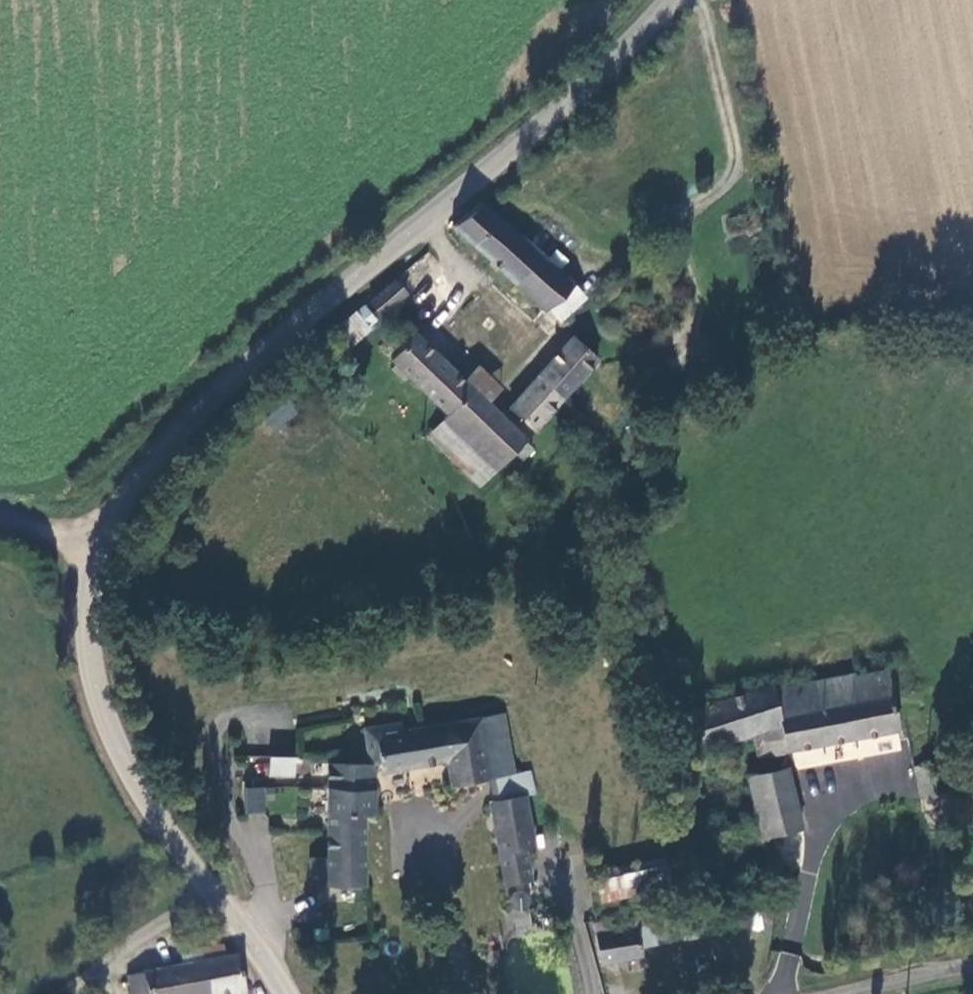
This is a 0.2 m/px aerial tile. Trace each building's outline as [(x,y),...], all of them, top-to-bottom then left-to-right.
[(566,286),(568,284),(482,201),(464,213),(454,223),(544,309),(546,307),(566,286)] [(403,294),(394,283),(370,303),(379,314),(403,294)] [(578,297),(566,286),(546,307),(558,318),(578,297)] [(346,347),(381,324),(368,304),(333,327),(346,347)] [(444,418),(495,468),(523,439),(500,416),(463,381),(415,335),(394,359),(450,413),(444,418)] [(509,406),(533,428),(596,361),(573,340),(515,400),(509,406)] [(477,365),(463,381),(500,416),(509,406),(515,400),(477,365)] [(292,401),(265,416),(273,429),(299,415),(292,401)] [(509,406),(500,416),(523,439),(533,428),(509,406)] [(430,435),(480,484),(495,468),(444,418),(430,435)] [(896,731),(890,696),(885,671),(856,676),(855,672),(774,687),(772,681),(681,702),(685,722),(697,720),(702,741),(749,733),(754,755),(896,731)] [(448,785),(511,774),(500,713),(378,737),(384,774),(445,764),(448,785)] [(270,755),(268,776),(296,779),(298,758),(270,755)] [(373,814),(373,764),(326,763),(324,856),(309,856),(308,884),(363,886),(365,814),(373,814)] [(797,826),(786,769),(750,777),(762,833),(797,826)] [(245,814),(266,812),(264,786),(243,788),(245,814)] [(526,850),(536,848),(529,796),(490,803),(504,886),(530,882),(526,850)] [(665,857),(598,874),(604,897),(671,881),(665,857)] [(511,910),(513,930),(533,929),(531,908),(534,906),(533,896),(529,892),(522,891),(517,893),(513,899),(513,909),(511,910)] [(701,907),(645,917),(650,945),(707,936),(701,907)] [(631,919),(592,926),(600,964),(638,957),(631,919)] [(180,968),(185,967),(190,993),(242,993),(235,958),(221,961),(218,945),(178,954),(180,968)] [(185,967),(180,968),(124,976),(128,993),(190,993),(185,967)]
